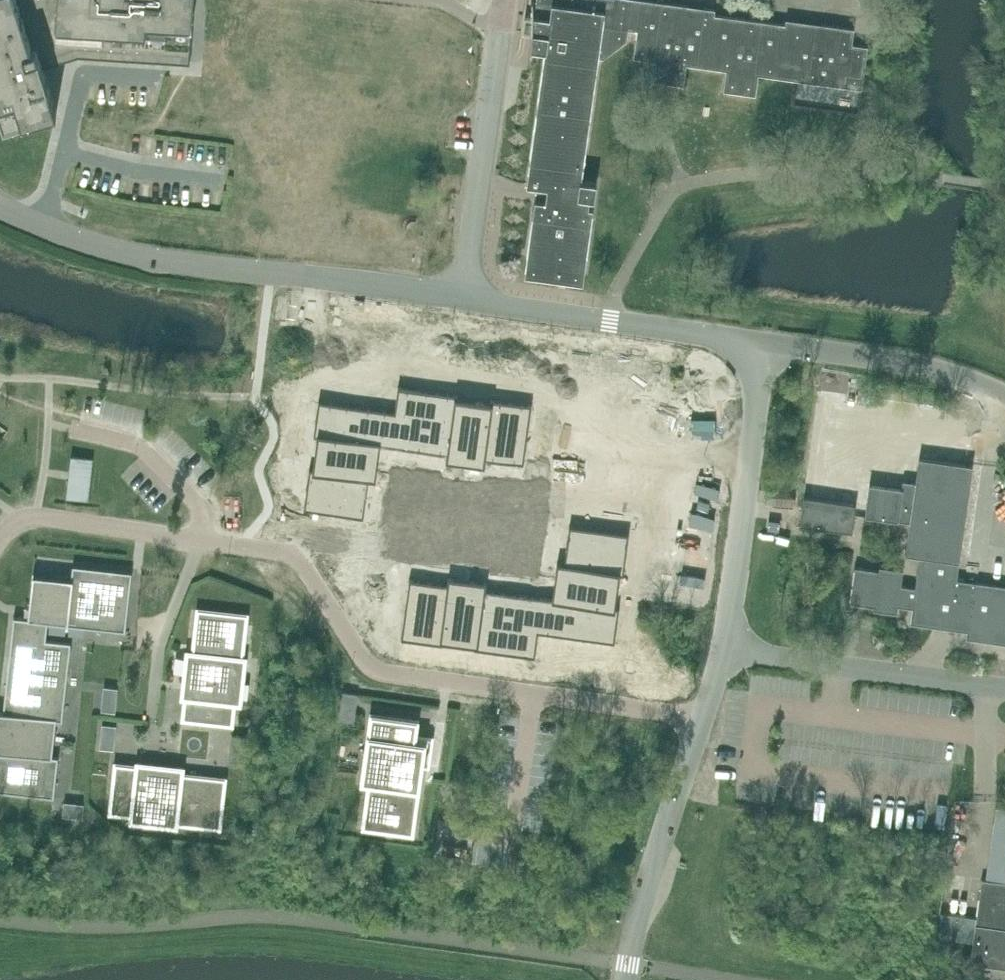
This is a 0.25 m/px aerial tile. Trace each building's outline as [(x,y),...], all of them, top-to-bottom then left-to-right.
[(4,127),(57,109),(44,66),(79,55),(149,60),(190,63),(194,0),(0,0),(0,114),(4,127)] [(533,17),(540,18),(538,33),(531,32),(529,49),(546,52),(527,184),(521,184),(518,210),(533,212),(525,273),(583,281),(593,208),(588,208),(590,198),(594,199),(596,184),(580,182),(602,26),(636,30),(633,58),(654,61),(651,82),(684,87),(686,65),(726,70),(724,92),(756,96),(759,74),(779,77),(780,67),(799,70),(798,81),(846,87),(847,76),(862,78),(866,47),(851,45),(853,30),(785,20),(784,25),(714,15),(714,11),(637,0),(536,0),(533,17)] [(408,311),(409,296),(395,295),(394,310),(408,311)] [(309,475),(304,509),(363,517),(368,479),(376,480),(381,444),(447,453),(446,460),(485,465),(486,458),(524,463),(532,404),(491,398),(490,402),(458,397),(458,394),(398,386),(395,411),(319,401),(318,409),(314,435),(316,436),(311,468),(310,468),(309,475)] [(581,431),(578,451),(598,453),(600,433),(581,431)] [(70,480),(68,496),(88,499),(92,459),(72,456),(70,473),(70,480)] [(921,458),(919,457),(915,482),(902,480),(901,488),(869,483),(865,515),(910,522),(905,554),(919,556),(915,587),(901,585),(903,570),(879,566),(879,570),(855,567),(850,602),(874,606),(873,609),(897,613),(898,605),(912,607),(910,623),(967,630),(966,638),(1004,643),(1004,586),(950,578),(952,561),(959,562),(972,465),(921,458)] [(856,504),(811,497),(803,496),(800,524),(853,531),(856,504)] [(409,579),(401,639),(442,644),(443,641),(475,645),(475,649),(535,657),(538,632),(614,642),(619,607),(616,607),(620,574),(624,575),(629,534),(570,526),(565,563),(558,563),(552,598),(486,589),(487,585),(487,582),(448,577),(447,584),(409,579)] [(54,797),(58,757),(52,756),(56,720),(62,721),(71,642),(46,640),(48,623),(125,631),(132,572),(73,565),(71,579),(35,575),(33,575),(29,607),(28,615),(28,618),(24,618),(14,617),(3,712),(0,712),(0,791),(54,797)] [(242,657),(247,614),(198,609),(193,652),(187,651),(182,697),(186,697),(183,718),(194,719),(220,722),(232,724),(235,702),(240,703),(245,657),(242,657)] [(343,692),(339,720),(354,722),(357,694),(343,692)] [(364,823),(413,830),(422,763),(411,762),(417,719),(372,713),(363,780),(370,781),(364,823)] [(233,735),(229,763),(243,765),(247,737),(233,735)] [(183,767),(138,762),(137,766),(116,763),(115,768),(110,812),(132,814),(131,820),(177,825),(177,822),(220,827),(225,778),(182,773),(183,767)] [(996,816),(1001,843),(1004,843),(1004,814),(996,816)] [(993,899),(991,915),(977,913),(970,964),(1004,968),(1004,900),(993,899)]
